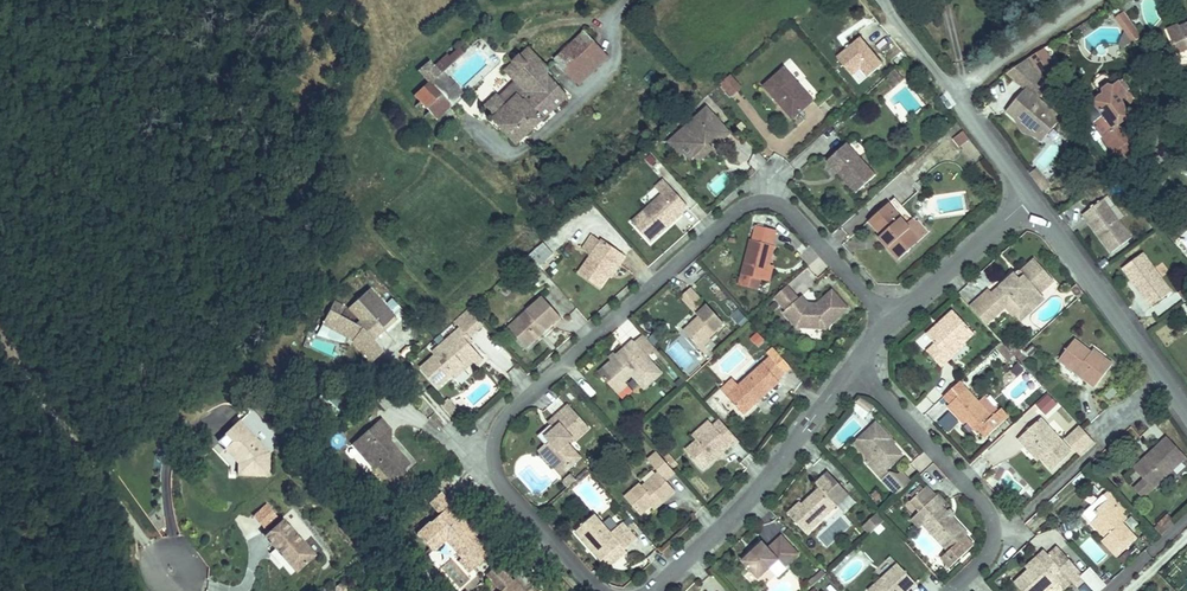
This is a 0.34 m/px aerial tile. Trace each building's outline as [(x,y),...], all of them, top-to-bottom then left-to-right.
[(1137,31),(1119,6),(1114,10),(1122,22),(1119,24),(1129,37),(1137,31)] [(1122,22),(1114,10),(1111,12),(1119,24),(1122,22)] [(1176,20),(1186,45),(1186,15),(1176,20)] [(543,58),(539,62),(563,90),(605,55),(581,27),(543,58)] [(461,100),(455,94),(473,78),(447,48),(460,36),(455,31),(437,47),(442,52),(431,61),(421,49),(409,58),(420,72),(404,85),(417,100),(412,105),(420,113),(440,96),(451,109),(461,100)] [(485,68),(460,36),(447,48),(473,78),(485,68)] [(868,77),(882,65),(860,38),(837,58),(851,75),(860,68),(868,77)] [(494,84),(479,96),(510,134),(563,90),(539,62),(543,58),(527,39),(500,61),(519,84),(511,91),(504,82),(498,88),(494,84)] [(1021,52),(1016,55),(1004,71),(1021,86),(1001,108),(1010,116),(1019,116),(1031,125),(1032,136),(1041,136),(1058,117),(1035,96),(1046,85),(1021,52)] [(785,64),(764,82),(792,115),(820,91),(805,75),(798,80),(785,64)] [(899,67),(896,64),(889,71),(892,74),(899,67)] [(906,75),(899,67),(892,74),(899,81),(906,75)] [(744,83),(733,70),(724,78),(735,91),(744,83)] [(859,71),(851,75),(856,84),(864,79),(859,71)] [(1102,116),(1091,125),(1109,150),(1127,136),(1115,121),(1125,113),(1121,107),(1123,104),(1126,101),(1128,99),(1130,96),(1130,94),(1129,92),(1128,90),(1127,89),(1126,88),(1124,87),(1124,86),(1125,84),(1125,81),(1123,79),(1121,78),(1118,77),(1115,77),(1114,78),(1112,79),(1110,82),(1108,82),(1104,81),(1103,81),(1100,83),(1098,85),(1100,91),(1099,91),(1096,92),(1093,94),(1090,95),(1089,98),(1088,100),(1088,102),(1089,105),(1090,106),(1093,108),(1096,109),(1098,111),(1102,116)] [(709,101),(679,128),(696,149),(710,137),(716,131),(724,139),(734,130),(709,101)] [(1098,111),(1087,119),(1091,125),(1102,116),(1098,111)] [(1019,116),(1010,116),(1018,130),(1032,136),(1031,125),(1019,116)] [(965,134),(959,125),(949,135),(956,143),(965,134)] [(696,149),(679,128),(669,135),(682,151),(686,148),(691,153),(696,149)] [(851,136),(829,155),(859,186),(880,167),(851,136)] [(1127,136),(1109,150),(1121,165),(1139,152),(1127,136)] [(710,137),(696,149),(703,157),(716,145),(710,137)] [(1040,168),(1031,171),(1039,192),(1048,189),(1040,168)] [(658,187),(629,212),(649,236),(679,210),(677,208),(688,199),(665,173),(654,182),(658,187)] [(883,228),(888,235),(884,238),(892,248),(904,237),(912,245),(921,238),(908,223),(900,214),(903,211),(890,196),(870,213),(883,228)] [(1129,236),(1101,197),(1085,209),(1090,216),(1085,220),(1108,251),(1129,236)] [(1090,216),(1085,209),(1080,213),(1085,220),(1090,216)] [(918,213),(908,223),(921,238),(932,228),(918,213)] [(754,229),(751,227),(741,264),(759,269),(766,271),(770,255),(774,256),(779,237),(777,236),(780,222),(758,215),(754,229)] [(878,232),(884,238),(888,235),(883,228),(878,232)] [(628,249),(601,231),(577,266),(599,281),(608,269),(618,255),(622,258),(628,249)] [(543,235),(522,254),(530,264),(536,258),(538,260),(554,247),(543,235)] [(904,237),(892,248),(900,255),(912,245),(904,237)] [(1009,266),(987,284),(1000,300),(1010,291),(1017,299),(1024,293),(1031,301),(1043,291),(1036,283),(1050,271),(1031,248),(1015,262),(1022,270),(1016,274),(1009,266)] [(1169,291),(1141,251),(1120,267),(1142,298),(1148,293),(1154,302),(1169,291)] [(618,255),(608,269),(612,273),(622,258),(618,255)] [(1015,262),(1009,266),(1016,274),(1022,270),(1015,262)] [(757,279),(759,269),(741,264),(738,274),(757,279)] [(385,315),(397,306),(372,276),(351,295),(362,308),(360,310),(355,311),(342,303),(346,295),(335,290),(326,312),(354,326),(375,350),(386,340),(376,329),(369,321),(381,311),(385,315)] [(678,319),(692,335),(719,310),(705,295),(702,297),(696,291),(700,288),(689,276),(675,288),(691,307),(678,319)] [(1079,286),(1072,276),(1067,282),(1074,291),(1079,286)] [(784,278),(771,289),(781,302),(778,305),(794,321),(813,322),(813,313),(832,315),(848,300),(829,279),(813,292),(805,293),(797,285),(793,288),(784,278)] [(981,284),(965,298),(981,315),(998,302),(981,284)] [(518,316),(509,325),(523,342),(559,311),(538,286),(511,308),(518,316)] [(1024,293),(1017,299),(1024,307),(1031,301),(1024,293)] [(1148,293),(1142,298),(1148,306),(1154,302),(1148,293)] [(950,301),(922,326),(932,335),(923,343),(938,359),(948,350),(939,341),(955,327),(960,333),(971,324),(950,301)] [(369,321),(376,329),(400,310),(397,306),(385,315),(381,311),(369,321)] [(471,307),(458,318),(472,334),(485,323),(471,307)] [(518,316),(511,308),(502,317),(509,325),(518,316)] [(813,313),(813,322),(824,322),(832,315),(813,313)] [(458,318),(428,343),(431,346),(418,357),(438,380),(450,369),(453,373),(473,356),(466,348),(472,344),(468,338),(472,334),(458,318)] [(661,350),(640,325),(633,331),(629,331),(620,338),(623,342),(619,346),(613,340),(604,348),(609,354),(599,364),(612,379),(627,367),(636,359),(650,374),(661,364),(645,348),(651,345),(658,351),(661,350)] [(939,341),(948,350),(963,336),(960,333),(955,327),(939,341)] [(1006,330),(992,342),(1004,355),(1018,343),(1006,330)] [(756,346),(763,340),(756,332),(749,337),(756,346)] [(1070,333),(1056,353),(1093,380),(1112,355),(1106,351),(1101,356),(1085,345),(1070,333)] [(1089,339),(1085,345),(1101,356),(1106,351),(1089,339)] [(773,340),(767,346),(781,361),(787,356),(773,340)] [(483,354),(472,344),(466,348),(473,356),(476,360),(483,354)] [(781,361),(767,346),(734,375),(723,385),(741,405),(777,373),(773,368),(781,361)] [(627,367),(612,379),(617,384),(631,372),(627,367)] [(734,375),(730,371),(719,381),(723,385),(734,375)] [(976,394),(957,374),(941,389),(947,396),(945,398),(955,409),(958,407),(965,414),(974,424),(977,422),(983,429),(1005,409),(998,401),(996,403),(989,409),(976,394)] [(1109,380),(1100,388),(1108,395),(1116,387),(1109,380)] [(982,388),(976,394),(989,409),(996,403),(982,388)] [(1046,416),(1058,404),(1046,393),(1034,405),(1046,416)] [(451,417),(458,410),(447,399),(440,406),(451,417)] [(587,422),(567,399),(548,416),(550,418),(554,422),(545,430),(549,434),(543,440),(563,463),(578,451),(565,437),(571,432),(573,434),(587,422)] [(955,409),(953,411),(959,419),(965,414),(958,407),(955,409)] [(737,434),(715,409),(709,415),(691,431),(681,440),(698,459),(726,434),(731,440),(737,434)] [(687,426),(691,431),(709,415),(705,410),(687,426)] [(1037,410),(1010,435),(1017,443),(1023,438),(1038,454),(1048,465),(1050,463),(1070,445),(1037,410)] [(873,412),(853,430),(869,447),(863,453),(883,474),(890,468),(884,462),(902,446),(886,430),(888,428),(873,412)] [(269,444),(242,415),(218,436),(248,472),(249,477),(276,469),(269,444)] [(396,433),(381,416),(354,438),(376,465),(381,461),(394,477),(415,460),(393,434),(396,433)] [(535,431),(543,440),(549,434),(545,430),(554,422),(550,418),(535,431)] [(1063,436),(1066,439),(1080,426),(1077,423),(1063,436)] [(1066,439),(1078,452),(1092,439),(1080,426),(1066,439)] [(1130,482),(1140,494),(1186,452),(1165,428),(1157,434),(1164,441),(1151,453),(1145,446),(1130,460),(1141,473),(1130,482)] [(869,447),(853,430),(847,436),(863,453),(869,447)] [(1157,434),(1145,446),(1151,453),(1164,441),(1157,434)] [(1023,438),(1017,443),(1032,460),(1038,454),(1023,438)] [(558,468),(563,463),(543,440),(538,444),(558,468)] [(639,479),(635,475),(620,489),(636,506),(652,493),(656,498),(672,484),(662,473),(673,465),(654,442),(642,452),(654,466),(639,479)] [(800,488),(790,497),(812,521),(834,502),(826,493),(841,480),(826,463),(811,477),(815,481),(803,492),(800,488)] [(561,477),(565,482),(573,474),(568,467),(561,473),(560,475),(561,477)] [(927,512),(921,517),(945,543),(939,548),(948,558),(972,536),(964,526),(965,525),(941,498),(945,495),(924,472),(905,489),(915,500),(927,512)] [(849,489),(841,480),(826,493),(834,502),(849,489)] [(1103,530),(1098,534),(1116,554),(1136,535),(1123,521),(1126,517),(1119,509),(1127,502),(1107,480),(1098,488),(1101,492),(1090,502),(1096,509),(1089,515),(1103,530)] [(439,506),(448,498),(438,486),(428,494),(439,506)] [(652,493),(643,501),(647,506),(656,498),(652,493)] [(439,506),(416,526),(431,542),(424,548),(457,585),(477,567),(471,561),(488,546),(474,531),(475,529),(448,498),(439,506)] [(927,512),(915,500),(904,509),(916,523),(921,517),(927,512)] [(1096,509),(1090,502),(1083,508),(1089,515),(1096,509)] [(593,504),(573,521),(600,549),(616,534),(623,541),(635,530),(619,513),(610,522),(593,504)] [(874,514),(860,528),(868,535),(881,522),(874,514)] [(1155,522),(1161,532),(1174,525),(1168,514),(1155,522)] [(311,549),(282,516),(263,532),(273,543),(267,549),(287,571),(311,549)] [(759,532),(737,551),(755,570),(775,551),(780,558),(794,545),(778,527),(765,538),(759,532)] [(616,534),(600,549),(606,557),(623,541),(616,534)] [(1062,541),(1058,537),(1048,546),(1051,550),(1062,541)] [(1020,559),(1025,566),(1048,546),(1042,539),(1020,559)] [(1026,590),(1040,590),(1067,567),(1071,572),(1081,563),(1062,541),(1051,550),(1048,546),(1025,566),(1013,576),(1026,590)] [(866,582),(874,590),(893,590),(892,589),(905,577),(910,583),(916,577),(896,555),(866,582)] [(483,570),(497,586),(511,574),(496,558),(483,570)] [(807,573),(811,578),(826,564),(821,560),(807,573)] [(524,590),(526,589),(512,573),(511,574),(497,586),(493,590),(494,590),(524,590)] [(893,590),(901,590),(910,583),(905,577),(892,589),(893,590)] [(328,579),(327,590),(341,590),(342,580),(328,579)]
